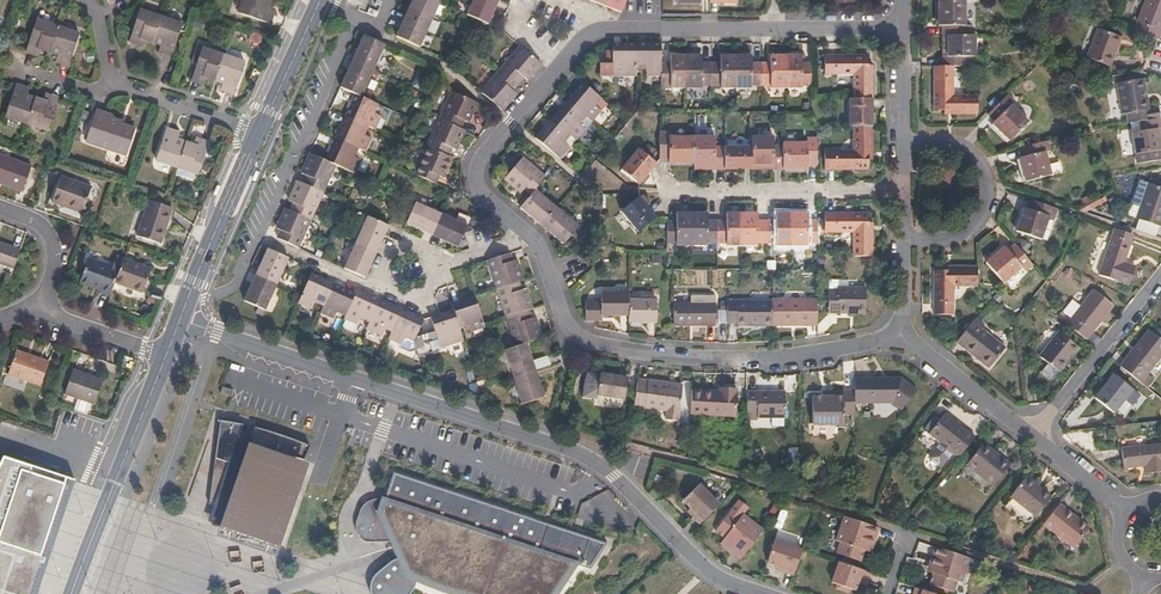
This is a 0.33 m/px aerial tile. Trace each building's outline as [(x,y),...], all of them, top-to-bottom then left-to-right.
[(269,0),(241,0),(237,13),(268,23),(273,10),(266,8),(269,0)] [(438,3),(431,0),(412,0),(408,8),(431,19),(438,3)] [(498,0),(473,0),(466,16),(487,25),(498,0)] [(625,0),(607,0),(605,7),(620,13),(625,0)] [(1160,33),(1160,0),(1145,0),(1132,30),(1158,40),(1160,33)] [(966,25),(966,1),(943,1),(939,1),(940,26),(943,26),(943,35),(948,35),(971,35),(971,26),(966,25)] [(172,56),(182,24),(136,8),(130,24),(134,26),(130,41),(142,45),(144,38),(160,43),(158,51),(172,56)] [(431,19),(408,8),(402,23),(425,33),(431,19)] [(69,65),(79,34),(57,27),(36,20),(25,51),(39,56),(41,49),(49,52),(56,54),(55,61),(69,65)] [(418,49),(425,33),(402,23),(395,38),(418,49)] [(1120,37),(1116,36),(1098,29),(1087,58),(1108,67),(1120,37)] [(372,70),(383,44),(363,35),(351,60),(372,70)] [(976,56),(977,35),(971,35),(948,35),(948,56),(943,56),(943,65),(955,66),(966,66),(966,57),(976,56)] [(637,66),(638,44),(624,43),(624,41),(614,41),(613,54),(602,58),(602,73),(637,74),(637,66)] [(660,62),(660,44),(649,43),(649,41),(638,41),(638,44),(637,66),(647,66),(647,74),(660,74),(660,62)] [(527,82),(541,65),(519,47),(500,71),(517,85),(523,78),(527,82)] [(233,94),(243,61),(201,48),(191,80),(204,84),(206,78),(222,83),(220,90),(233,94)] [(735,88),(735,54),(719,55),(719,62),(710,62),(710,85),(719,85),(719,88),(735,88)] [(761,85),(761,62),(750,62),(750,55),(735,54),(735,88),(750,88),(750,85),(761,85)] [(685,88),(685,55),(669,55),(669,62),(660,62),(660,74),(660,85),(668,85),(668,88),(685,88)] [(710,85),(710,62),(700,62),(700,55),(685,55),(685,88),(700,88),(700,85),(710,85)] [(786,88),(786,55),(769,55),(769,62),(761,62),(761,85),(769,85),(769,88),(786,88)] [(811,85),(811,62),(800,62),(800,55),(786,55),(786,88),(800,88),(800,85),(811,85)] [(867,73),(867,56),(824,56),(824,75),(852,74),(852,97),(872,98),(872,74),(867,73)] [(361,96),(372,70),(351,60),(339,87),(354,93),(361,96)] [(955,95),(955,66),(943,65),(934,65),(934,110),(953,110),(953,115),(978,114),(978,95),(955,95)] [(512,91),(517,85),(500,71),(481,94),(501,111),(516,94),(512,91)] [(595,102),(602,95),(582,79),(576,86),(578,88),(569,99),(586,114),(591,118),(601,107),(595,102)] [(1149,110),(1143,79),(1116,83),(1121,115),(1129,114),(1130,124),(1140,123),(1160,119),(1159,109),(1149,110)] [(49,130),(55,111),(58,99),(46,95),(44,102),(28,97),(29,90),(16,85),(6,116),(49,130)] [(468,122),(477,102),(452,92),(440,119),(461,128),(464,121),(468,122)] [(373,113),(377,104),(361,96),(354,93),(350,103),(352,104),(347,116),(368,126),(374,129),(379,116),(373,113)] [(1029,122),(1012,105),(1016,101),(1008,94),(988,114),(995,122),(994,124),(1010,142),(1029,122)] [(580,121),(586,114),(569,99),(567,97),(560,105),(562,106),(553,118),(570,132),(576,137),(586,126),(580,121)] [(872,126),(872,98),(852,97),(848,98),(848,126),(851,126),(872,126)] [(134,131),(135,127),(120,123),(110,120),(111,116),(94,111),(86,140),(127,154),(134,131)] [(363,135),(368,126),(347,116),(345,115),(340,125),(342,127),(337,139),(358,148),(364,151),(370,138),(363,135)] [(564,140),(570,132),(553,118),(551,116),(544,123),(546,126),(537,136),(560,156),(570,144),(564,140)] [(456,150),(465,130),(461,128),(440,119),(428,147),(448,156),(452,148),(456,150)] [(1159,139),(1160,139),(1160,122),(1160,119),(1140,123),(1142,132),(1132,133),(1137,164),(1160,162),(1160,151),(1159,139)] [(867,170),(867,151),(872,151),(872,126),(851,126),(851,150),(823,150),(823,170),(867,170)] [(198,175),(208,145),(208,142),(196,138),(194,145),(176,139),(179,132),(166,128),(155,161),(198,175)] [(692,162),(692,136),(668,136),(667,131),(657,130),(657,158),(667,158),(667,162),(692,162)] [(724,169),(724,146),(713,146),(713,136),(692,136),(692,162),(692,163),(712,164),(712,168),(724,169)] [(782,169),(783,146),(772,146),(771,136),(751,137),(751,146),(751,164),(770,165),(770,169),(782,169)] [(354,158),(358,148),(337,139),(335,138),(330,148),(332,149),(327,161),(334,164),(355,173),(360,160),(354,158)] [(816,166),(817,138),(806,138),(806,143),(783,143),(783,146),(782,169),(807,170),(807,166),(816,166)] [(1025,183),(1052,177),(1063,174),(1060,163),(1049,166),(1047,153),(1051,152),(1049,141),(1021,148),(1023,159),(1020,159),(1025,183)] [(751,164),(751,146),(724,146),(724,169),(751,169),(751,164)] [(444,177),(453,157),(448,156),(428,147),(416,174),(436,183),(439,175),(444,177)] [(637,183),(654,163),(636,147),(619,167),(637,183)] [(322,192),(334,164),(327,161),(310,153),(301,172),(305,174),(301,183),(322,192)] [(3,184),(23,191),(32,165),(0,154),(0,183),(3,184)] [(536,188),(546,175),(523,156),(505,177),(521,191),(525,186),(532,192),(536,188)] [(82,213),(92,186),(62,176),(52,203),(82,213)] [(310,219),(322,192),(301,183),(298,181),(289,200),(293,201),(289,210),(310,219)] [(1140,209),(1136,220),(1138,221),(1135,230),(1155,236),(1158,227),(1160,228),(1160,227),(1160,189),(1148,184),(1140,182),(1137,184),(1136,186),(1138,187),(1134,201),(1130,201),(1130,205),(1131,208),(1135,210),(1135,207),(1140,209)] [(558,206),(536,188),(532,192),(521,206),(542,224),(558,206)] [(1085,210),(1100,204),(1095,193),(1080,199),(1085,210)] [(655,217),(637,196),(620,210),(637,232),(655,217)] [(159,245),(172,209),(148,201),(136,237),(159,245)] [(1041,241),(1050,218),(1054,219),(1057,209),(1031,201),(1027,210),(1024,208),(1016,232),(1041,241)] [(432,235),(441,214),(416,203),(407,224),(432,235)] [(564,242),(579,225),(558,206),(542,224),(564,242)] [(298,248),(310,219),(289,210),(285,209),(277,227),(281,229),(277,238),(298,248)] [(690,247),(690,211),(675,211),(675,220),(665,220),(665,244),(674,244),(674,247),(690,247)] [(715,244),(716,220),(707,220),(707,212),(690,211),(690,247),(706,247),(705,243),(715,244)] [(741,247),(741,212),(726,211),(726,220),(716,220),(715,244),(724,244),(724,247),(741,247)] [(766,244),(766,220),(756,220),(756,212),(741,212),(741,247),(756,246),(756,244),(766,244)] [(791,246),(792,213),(777,212),(777,220),(766,220),(766,244),(775,244),(775,246),(791,246)] [(816,244),(816,221),(807,221),(807,213),(792,213),(791,246),(806,246),(806,244),(816,244)] [(866,233),(866,214),(823,213),(822,234),(851,234),(851,256),(871,257),(871,233),(866,233)] [(377,251),(389,224),(367,214),(355,242),(377,251)] [(458,247),(465,233),(468,225),(441,214),(432,235),(458,247)] [(1123,263),(1132,235),(1114,229),(1098,275),(1128,286),(1135,266),(1123,263)] [(365,278),(377,251),(355,242),(344,268),(365,278)] [(19,251),(0,244),(0,264),(13,269),(19,251)] [(1032,266),(1015,244),(1006,250),(1004,248),(985,263),(1002,284),(1021,269),(1024,273),(1032,266)] [(278,285),(289,259),(267,249),(255,275),(278,285)] [(524,279),(517,259),(512,260),(510,253),(489,259),(498,288),(519,281),(524,279)] [(824,265),(824,256),(816,256),(816,265),(824,265)] [(113,285),(119,269),(89,258),(80,284),(100,291),(99,294),(108,298),(113,285)] [(141,295),(149,271),(122,260),(119,269),(113,285),(141,295)] [(767,269),(775,268),(774,260),(766,261),(767,269)] [(976,286),(976,266),(952,267),(952,271),(933,271),(933,315),(952,315),(953,287),(976,286)] [(264,315),(278,285),(255,275),(244,300),(259,307),(257,312),(264,315)] [(324,305),(333,285),(334,283),(324,278),(323,281),(310,275),(298,302),(311,308),(315,302),(324,305)] [(829,279),(828,290),(828,314),(866,314),(866,286),(849,286),(849,279),(829,279)] [(533,308),(526,288),(522,289),(519,281),(498,288),(508,317),(528,310),(533,308)] [(346,315),(356,293),(347,289),(345,291),(333,285),(324,305),(321,312),(334,318),(337,311),(346,315)] [(629,312),(630,297),(630,290),(600,290),(600,298),(585,298),(585,318),(601,318),(601,311),(629,312)] [(369,321),(379,301),(380,299),(370,294),(370,296),(357,291),(356,293),(346,315),(345,318),(358,324),(360,318),(369,321)] [(1092,291),(1080,307),(1073,301),(1064,313),(1070,319),(1066,324),(1086,340),(1113,306),(1092,291)] [(656,319),(656,297),(630,297),(629,312),(630,319),(656,319)] [(818,324),(817,298),(773,298),(773,301),(773,325),(818,324)] [(485,328),(476,300),(462,304),(461,301),(452,304),(455,312),(460,328),(468,325),(471,333),(485,328)] [(392,331),(401,311),(402,308),(393,304),(392,306),(379,301),(369,321),(367,329),(379,334),(383,327),(392,331)] [(714,324),(715,301),(674,301),(674,323),(714,324)] [(773,325),(773,301),(728,301),(728,322),(737,322),(737,325),(773,325)] [(542,337),(536,317),(531,318),(528,310),(508,317),(517,346),(528,342),(542,337)] [(416,346),(415,341),(424,318),(414,314),(413,316),(401,311),(392,331),(389,339),(402,344),(401,346),(411,350),(416,346)] [(464,341),(460,328),(455,312),(441,317),(440,313),(430,317),(441,349),(464,341)] [(1004,347),(980,328),(983,324),(975,318),(955,344),(988,369),(1004,347)] [(1160,356),(1160,339),(1149,330),(1120,367),(1140,382),(1160,356)] [(1052,382),(1058,374),(1059,374),(1079,348),(1060,332),(1039,358),(1048,365),(1040,375),(1043,378),(1044,376),(1052,382)] [(551,364),(549,356),(533,361),(528,342),(517,346),(506,349),(514,376),(536,370),(551,364)] [(40,385),(49,362),(16,351),(8,374),(40,385)] [(545,397),(536,370),(514,376),(523,403),(545,397)] [(95,405),(103,381),(73,371),(65,394),(78,399),(75,410),(88,415),(91,404),(95,405)] [(584,384),(582,398),(596,401),(597,397),(624,401),(627,378),(600,374),(600,376),(587,374),(584,384)] [(1114,414),(1132,391),(1113,376),(1095,399),(1114,414)] [(901,410),(916,391),(901,379),(855,378),(855,389),(855,402),(891,402),(892,403),(901,410)] [(676,422),(682,387),(637,381),(633,407),(666,412),(665,421),(676,422)] [(232,396),(233,390),(223,386),(221,393),(232,396)] [(689,414),(712,416),(734,417),(736,390),(719,389),(719,397),(712,397),(712,393),(690,391),(689,414)] [(855,414),(855,409),(855,402),(855,389),(843,390),(843,392),(822,391),(822,397),(812,397),(811,425),(843,425),(843,414),(855,414)] [(745,392),(745,412),(755,412),(755,419),(765,419),(765,430),(781,430),(781,419),(783,419),(783,392),(745,392)] [(973,437),(942,413),(926,434),(938,444),(953,456),(956,458),(973,437)] [(223,517),(221,524),(220,527),(216,536),(276,556),(279,548),(299,493),(295,492),(300,476),(291,473),(295,461),(293,461),(294,457),(303,459),(310,445),(280,434),(255,426),(253,432),(242,429),(243,424),(220,420),(209,504),(214,505),(212,513),(223,517)] [(1007,465),(997,457),(998,456),(980,442),(964,463),(991,485),(1007,465)] [(953,456),(938,444),(927,459),(942,471),(953,456)] [(1120,449),(1123,469),(1146,466),(1148,474),(1160,472),(1160,444),(1120,449)] [(73,480),(2,457),(0,460),(0,593),(36,593),(73,480)] [(542,522),(443,488),(394,472),(384,501),(381,499),(373,498),(366,502),(360,510),(357,519),(357,527),(360,537),(370,541),(394,541),(395,543),(391,545),(395,555),(400,553),(402,557),(395,559),(391,561),(378,571),(373,577),(371,584),(371,590),(373,593),(409,593),(414,587),(417,576),(428,582),(449,590),(464,593),(553,593),(574,562),(590,567),(606,542),(542,522)] [(1048,497),(1022,477),(1006,496),(1032,517),(1048,497)] [(682,500),(690,508),(686,512),(699,525),(719,505),(698,485),(682,500)] [(720,544),(725,548),(741,558),(763,529),(742,515),(747,508),(738,501),(715,531),(724,538),(720,544)] [(1087,527),(1056,503),(1039,524),(1070,549),(1087,527)] [(773,515),(779,507),(774,504),(768,512),(765,509),(761,514),(767,519),(772,514),(773,515)] [(802,534),(809,516),(802,514),(795,532),(802,534)] [(870,551),(872,546),(878,527),(844,516),(836,540),(840,542),(837,553),(860,560),(863,549),(870,551)] [(776,570),(784,573),(793,575),(802,549),(774,541),(767,563),(776,565),(776,570)] [(962,583),(970,558),(937,547),(930,572),(936,574),(932,584),(954,592),(957,581),(962,583)] [(865,585),(869,572),(838,561),(831,582),(837,584),(835,589),(848,593),(850,588),(855,589),(857,583),(865,585)]
